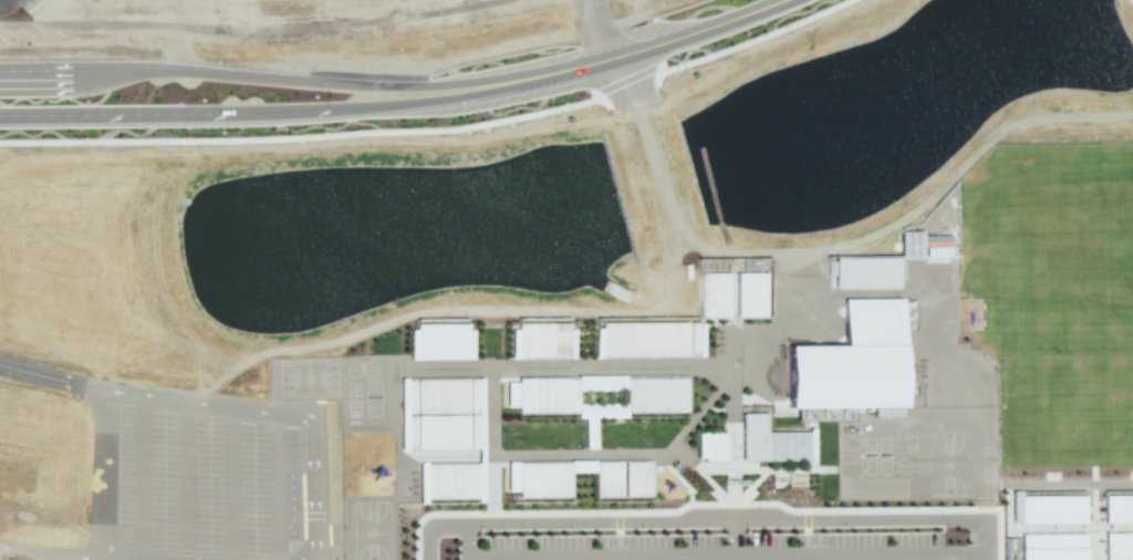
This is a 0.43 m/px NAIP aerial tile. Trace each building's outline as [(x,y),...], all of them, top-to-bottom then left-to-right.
[(921,259),(920,230),(899,231),(899,259),(921,259)] [(833,287),(898,286),(898,257),(833,257),(833,287)] [(787,405),(786,345),(844,344),(844,298),(900,298),(901,404),(787,405)] [(596,354),(701,354),(701,320),(596,320),(596,354)] [(513,357),(573,356),(572,321),(513,321),(513,357)] [(409,325),(470,324),(471,357),(409,359),(409,325)] [(399,448),(398,377),(480,376),(481,448),(399,448)] [(517,377),(517,411),(576,409),(575,376),(517,377)] [(628,411),(687,411),(686,376),(628,376),(628,411)] [(901,415),(901,408),(877,408),(878,416),(901,415)] [(740,411),(740,459),(807,458),(807,432),(766,433),(766,411),(740,411)] [(700,459),(699,434),(724,433),(725,458),(700,459)] [(594,496),(648,495),(648,469),(648,459),(594,460),(594,496)] [(518,462),(519,497),(569,496),(568,460),(518,462)] [(418,463),(482,462),(484,500),(419,501),(418,463)] [(1010,523),(1019,523),(1018,491),(1010,491),(1010,523)] [(1083,495),(1019,496),(1020,524),(1083,523),(1083,495)] [(1104,523),(1132,522),(1132,495),(1103,496),(1104,523)] [(1084,533),(1019,535),(1020,559),(1084,559),(1084,533)]
